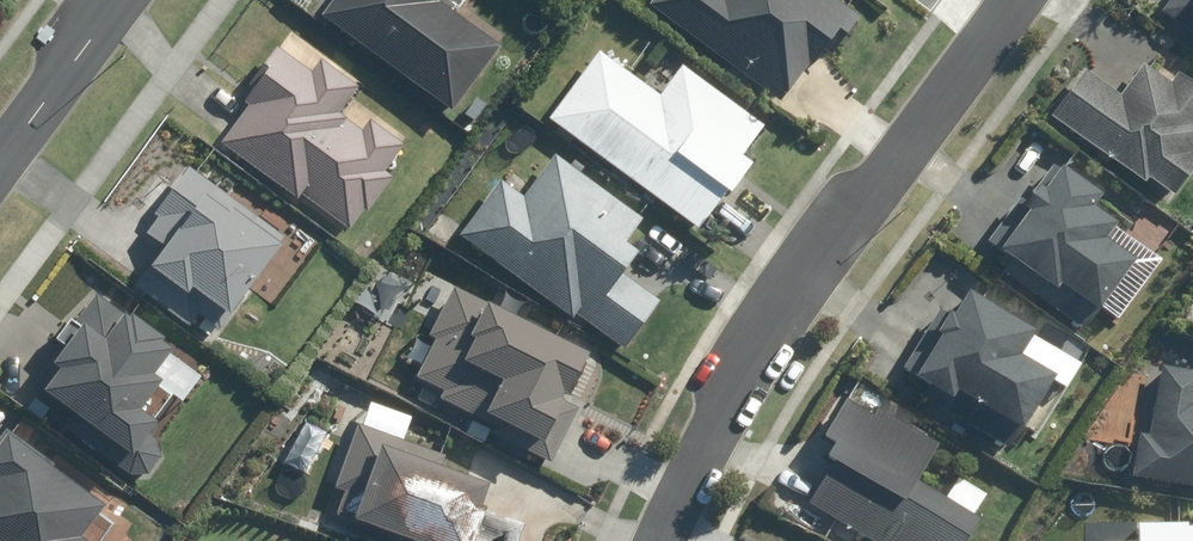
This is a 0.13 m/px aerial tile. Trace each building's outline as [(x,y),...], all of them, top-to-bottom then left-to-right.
[(317,22),(450,114),(496,48),(438,7),(443,0),(333,0),(317,22)] [(646,8),(787,106),(829,45),(839,52),(865,16),(842,0),(652,0),(646,8)] [(257,103),(223,145),(296,204),(301,197),(346,234),(392,177),(384,171),(408,141),(354,97),(363,86),(293,29),(242,91),(257,103)] [(597,50),(546,122),(699,232),(747,165),(740,160),(763,127),(679,67),(659,94),(597,50)] [(1051,118),(1141,185),(1146,179),(1173,199),(1192,172),(1192,159),(1190,157),(1192,152),(1192,85),(1178,74),(1172,82),(1145,62),(1122,94),(1085,66),(1048,116),(1051,118)] [(498,182),(460,238),(623,351),(659,300),(623,275),(637,255),(623,246),(641,220),(552,159),(524,200),(498,182)] [(1027,216),(1000,251),(1054,293),(1059,288),(1109,326),(1150,273),(1105,239),(1115,227),(1092,209),(1102,196),(1057,162),(1020,210),(1027,216)] [(166,248),(149,271),(187,298),(193,291),(233,319),(289,240),(185,167),(141,230),(166,248)] [(588,358),(456,288),(429,338),(434,340),(414,378),(445,395),(441,402),(537,454),(588,358)] [(1036,332),(968,291),(916,378),(954,401),(958,394),(1021,431),(1053,376),(1022,357),(1036,332)] [(61,373),(46,393),(89,427),(77,442),(138,490),(170,449),(151,433),(157,424),(139,410),(163,381),(154,374),(172,350),(100,293),(58,345),(66,351),(53,367),(61,373)] [(1129,486),(1192,494),(1192,369),(1162,366),(1154,435),(1136,433),(1129,486)] [(808,500),(877,540),(964,540),(976,520),(916,485),(937,450),(848,398),(816,452),(831,461),(808,500)] [(327,514),(399,540),(515,540),(520,527),(480,512),(489,489),(441,471),(448,454),(357,420),(327,514)] [(83,538),(104,508),(4,433),(0,438),(0,540),(87,540),(83,538)] [(1138,525),(1138,540),(1192,540),(1192,525),(1138,525)]
